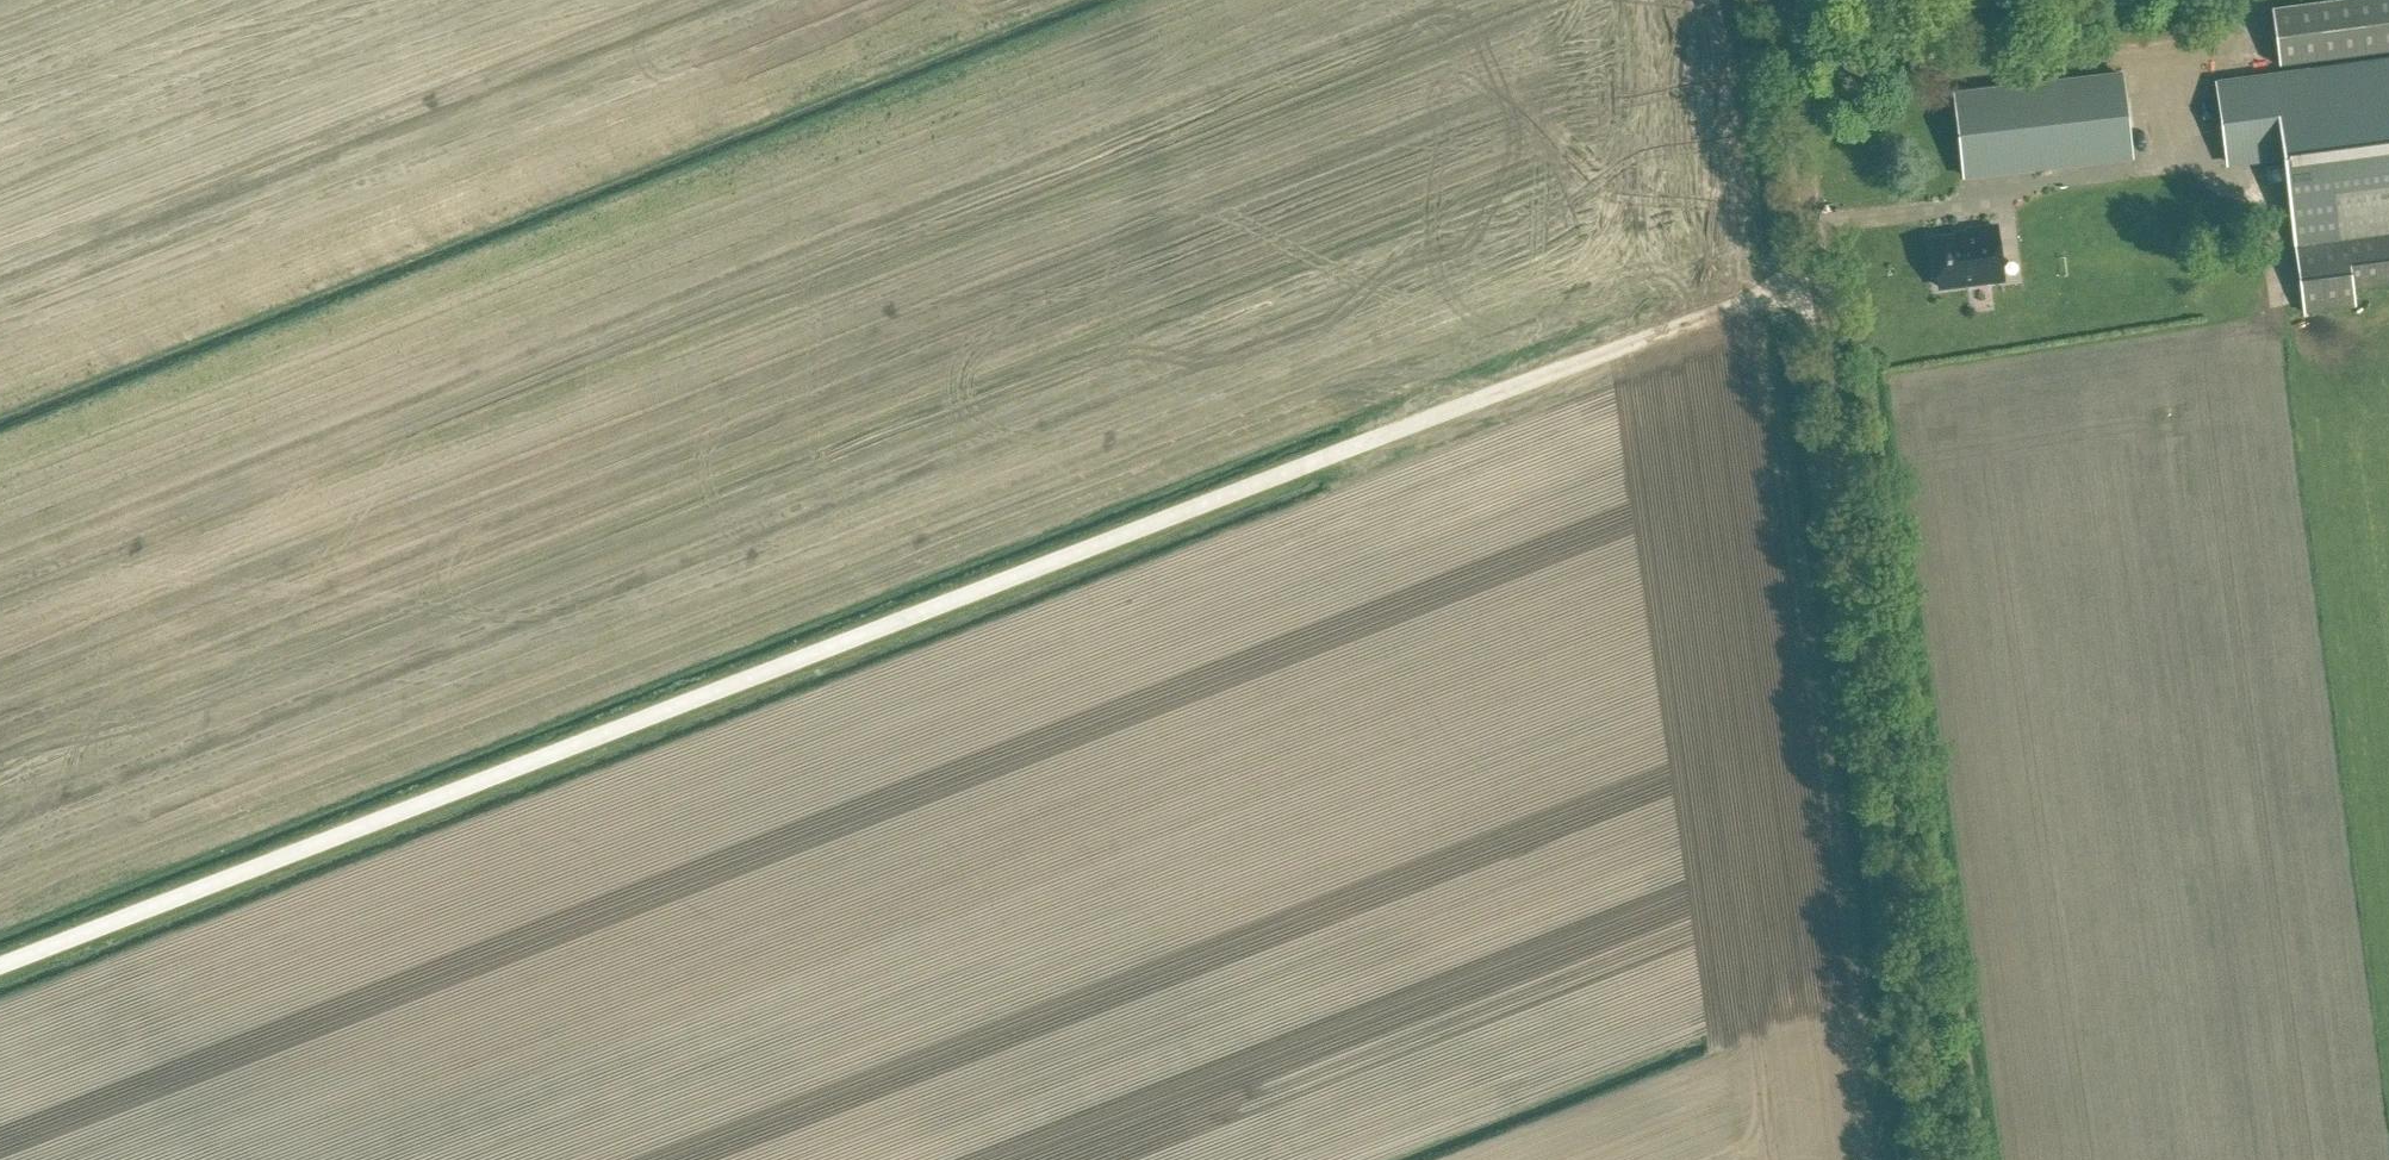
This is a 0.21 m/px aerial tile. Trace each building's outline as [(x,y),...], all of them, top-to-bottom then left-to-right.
[(2388,51),(2388,0),(2352,0),(2272,10),(2278,64),(2388,51)] [(2216,79),(2227,162),(2286,154),(2298,250),(2294,251),(2304,318),(2355,311),(2353,293),(2388,288),(2388,55),(2216,79)] [(2121,76),(1955,95),(1965,178),(1999,174),(2021,171),(2130,159),(2121,76)] [(1938,292),(2005,284),(1998,227),(1963,231),(1964,234),(1953,235),(1953,237),(1932,239),(1938,292)] [(1976,311),(1996,309),(1993,286),(1974,288),(1976,311)]
